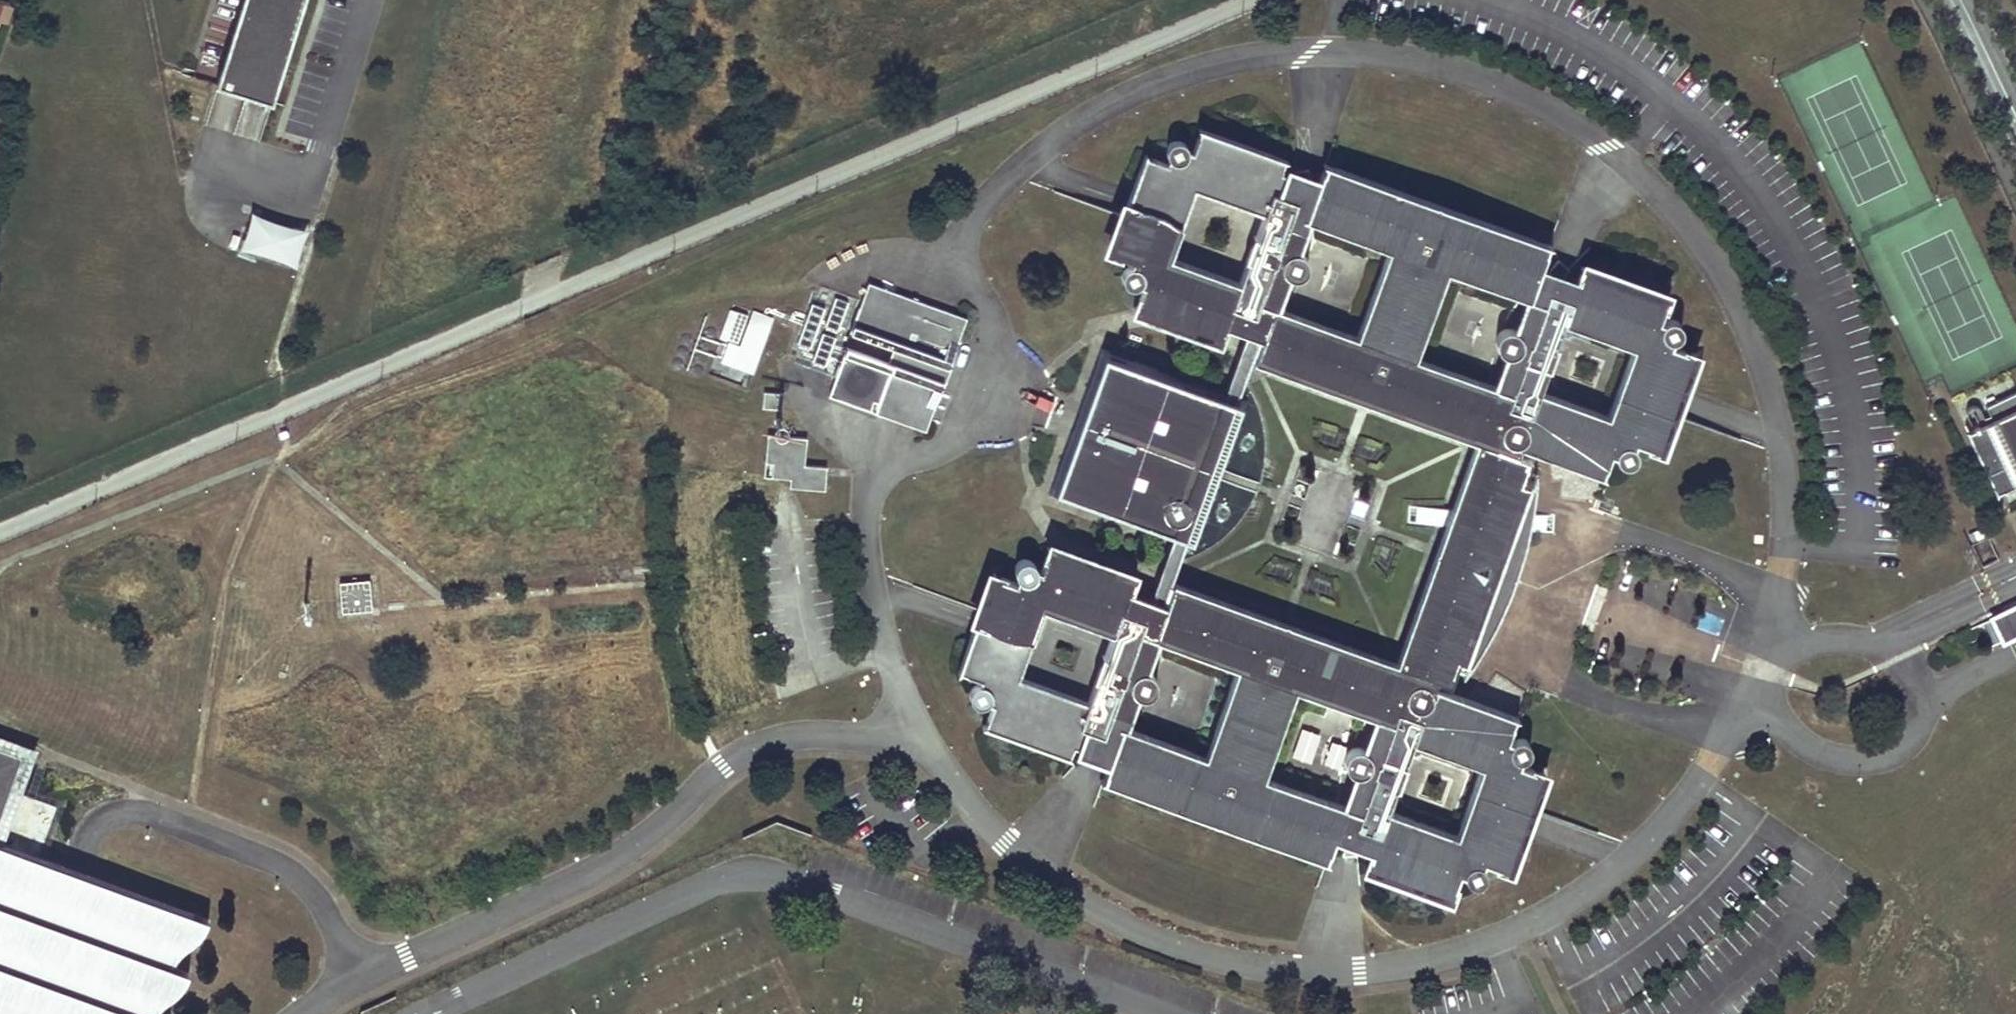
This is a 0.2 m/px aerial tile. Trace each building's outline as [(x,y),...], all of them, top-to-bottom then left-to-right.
[(192,74),(215,81),(242,0),(217,0),(192,74)] [(215,81),(242,90),(246,78),(246,77),(275,87),(303,0),(242,0),(215,81)] [(271,99),(275,87),(246,78),(242,90),(271,99)] [(252,211),(245,247),(301,258),(308,222),(252,211)] [(966,318),(868,283),(850,332),(898,350),(948,367),(966,318)] [(834,371),(859,300),(817,286),(792,357),(834,371)] [(715,361),(755,373),(772,317),(733,305),(715,361)] [(1473,439),(1480,419),(1261,339),(1260,340),(1258,339),(1250,360),(1477,442),(1478,441),(1473,439)] [(1248,365),(1240,347),(1224,393),(1237,398),(1244,379),(1248,365)] [(1100,349),(1048,495),(1171,539),(1184,544),(1194,547),(1222,468),(1246,401),(1237,398),(1224,393),(1100,349)] [(948,367),(898,350),(893,364),(943,381),(948,367)] [(925,431),(943,381),(893,364),(875,413),(925,431)] [(1984,402),(1989,414),(1964,424),(1991,487),(2015,477),(2015,388),(1984,402)] [(763,392),(762,408),(781,410),(782,393),(763,392)] [(821,466),(803,465),(799,464),(801,437),(766,434),(764,462),(771,463),(770,477),(789,478),(788,487),(801,488),(819,490),(821,466)] [(1290,540),(1334,555),(1359,481),(1315,466),(1290,540)] [(1178,558),(1184,544),(1171,539),(1149,597),(1163,602),(1170,581),(1178,558)] [(371,610),(369,580),(338,583),(341,613),(371,610)] [(1389,660),(1170,581),(1163,602),(1165,603),(1165,604),(1385,684),(1392,665),(1389,660)] [(1665,608),(1668,585),(1645,581),(1642,604),(1665,608)] [(2008,639),(2014,636),(2015,635),(2015,607),(2002,614),(1997,616),(2008,639)] [(6,788),(7,785),(6,785),(16,758),(0,753),(0,804),(6,788)] [(6,788),(0,804),(0,843),(37,856),(56,807),(6,788)] [(157,1011),(159,1008),(162,1005),(164,1003),(167,1000),(170,998),(173,995),(176,993),(179,990),(181,987),(183,984),(185,980),(187,977),(188,973),(172,967),(174,963),(176,959),(178,956),(180,953),(183,949),(186,947),(190,944),(193,942),(196,939),(199,935),(202,932),(204,928),(206,924),(208,920),(192,913),(90,876),(70,868),(37,856),(0,843),(0,1013),(155,1013),(157,1011)]
